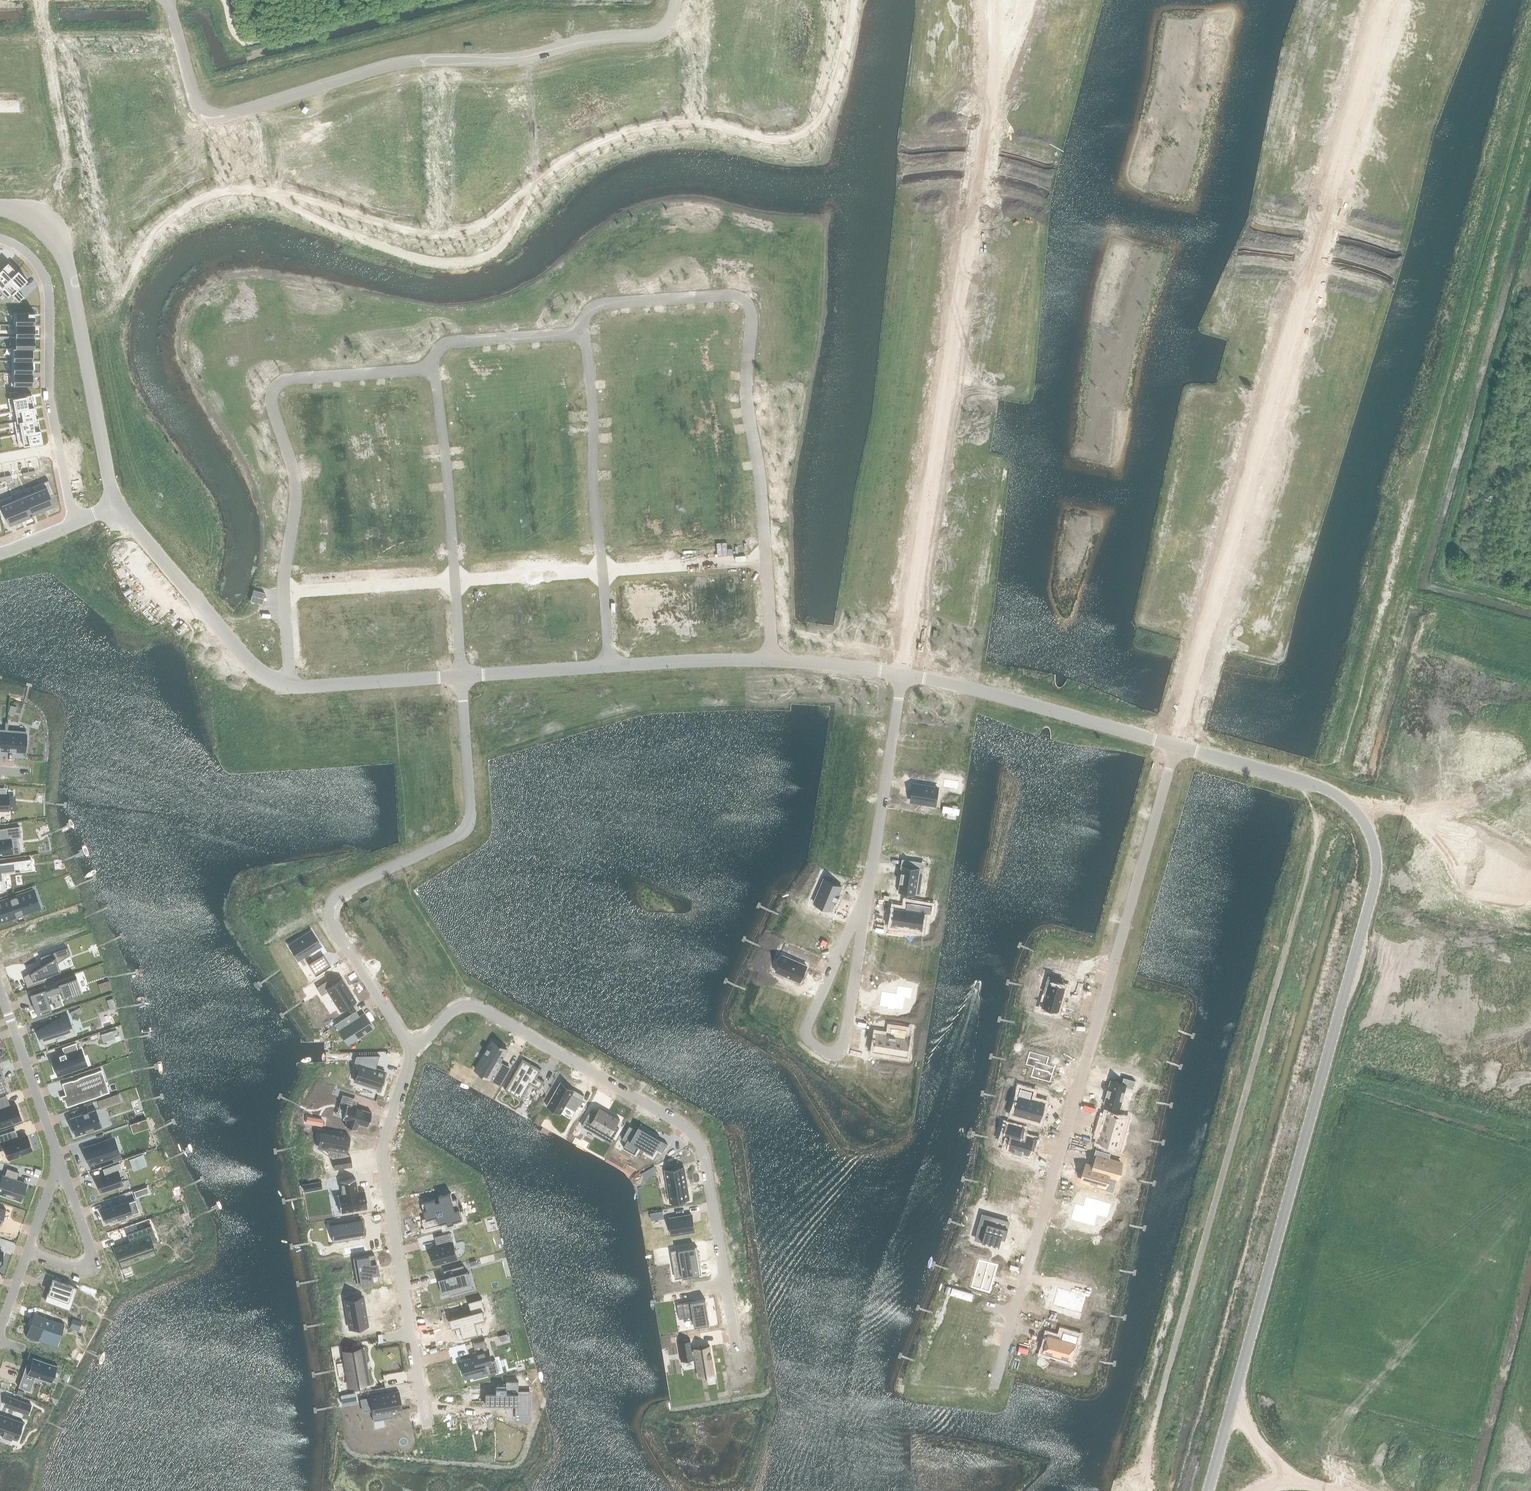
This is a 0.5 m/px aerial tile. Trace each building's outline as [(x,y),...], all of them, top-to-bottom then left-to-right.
[(101,56),(90,68),(95,72),(105,60),(101,56)] [(364,134),(364,142),(382,142),(382,134),(364,134)] [(8,280),(7,279),(16,271),(7,262),(0,269),(0,288),(8,280)] [(0,288),(0,290),(8,298),(11,294),(18,302),(23,297),(16,289),(27,279),(17,270),(16,271),(7,279),(8,280),(0,288)] [(12,312),(12,325),(15,325),(34,325),(34,312),(12,312)] [(725,318),(708,319),(709,335),(709,347),(710,350),(727,349),(725,318)] [(688,320),(671,321),(672,346),(690,344),(689,333),(690,333),(690,328),(689,328),(688,320)] [(15,325),(15,336),(34,336),(34,325),(15,325)] [(618,327),(609,328),(611,353),(619,352),(619,358),(633,357),(631,334),(618,335),(618,327)] [(15,336),(15,348),(23,348),(23,349),(32,349),(34,349),(34,336),(15,336)] [(10,348),(10,361),(32,361),(32,349),(23,349),(23,348),(15,348),(10,348)] [(10,367),(10,373),(32,373),(32,361),(10,361),(10,367)] [(10,373),(10,385),(32,385),(32,373),(10,373)] [(719,373),(698,375),(699,389),(707,388),(720,387),(719,373)] [(632,387),(618,388),(618,401),(620,401),(641,399),(641,387),(640,387),(632,387)] [(31,394),(7,398),(10,411),(15,410),(33,407),(31,394)] [(401,394),(387,395),(389,417),(403,416),(403,411),(407,411),(407,402),(402,402),(401,394)] [(356,396),(343,397),(345,425),(358,424),(357,421),(367,421),(365,402),(359,402),(359,405),(356,405),(356,396)] [(641,399),(620,401),(621,413),(634,412),(642,412),(642,411),(641,399)] [(33,407),(15,410),(16,421),(35,417),(33,407)] [(706,411),(697,412),(698,426),(720,424),(719,410),(706,411)] [(16,421),(14,421),(16,434),(40,429),(37,417),(35,417),(16,421)] [(40,429),(16,434),(18,446),(42,442),(40,429)] [(712,442),(704,443),(705,455),(727,454),(726,441),(712,442)] [(401,448),(385,449),(386,460),(393,460),(393,467),(414,466),(413,454),(401,455),(401,448)] [(727,454),(705,455),(706,467),(706,468),(714,467),(729,466),(729,454),(727,454)] [(48,480),(31,487),(33,492),(41,511),(52,506),(53,507),(54,507),(50,496),(52,495),(53,496),(54,496),(48,480)] [(565,481),(547,482),(547,492),(565,491),(565,481)] [(491,486),(473,487),(473,497),(491,496),(491,486)] [(565,491),(547,492),(548,503),(566,501),(565,491)] [(33,492),(23,496),(31,516),(32,516),(32,514),(41,511),(33,492)] [(0,500),(0,504),(9,525),(10,525),(10,524),(19,520),(20,521),(13,500),(11,495),(0,500)] [(23,496),(13,500),(20,521),(21,520),(21,519),(30,515),(31,516),(23,496)] [(491,496),(473,497),(474,508),(492,506),(491,496)] [(731,497),(711,499),(712,510),(732,508),(731,497)] [(566,501),(548,503),(549,513),(567,512),(566,501)] [(640,502),(620,503),(621,515),(640,513),(641,513),(640,502)] [(492,506),(474,508),(475,518),(493,517),(492,506)] [(567,512),(549,513),(549,523),(551,523),(567,522),(567,512)] [(621,515),(620,515),(621,526),(641,525),(640,513),(621,515)] [(493,517),(475,518),(476,528),(492,527),(493,527),(493,517)] [(735,519),(715,520),(715,531),(736,530),(735,519)] [(567,522),(551,523),(551,533),(569,532),(569,522),(567,522)] [(339,524),(318,525),(319,536),(339,535),(339,524)] [(476,528),(474,528),(475,538),(493,537),(492,527),(476,528)] [(569,532),(551,533),(552,543),(570,542),(569,532)] [(339,535),(319,536),(320,547),(338,546),(340,546),(339,535)] [(642,536),(622,537),(622,549),(642,548),(642,536)] [(493,537),(475,538),(476,548),(493,547),(493,537)] [(427,539),(407,540),(408,552),(428,550),(427,539)] [(570,542),(552,543),(553,554),(571,553),(570,542)] [(320,547),(317,547),(317,558),(319,558),(339,557),(338,546),(320,547)] [(493,547),(476,548),(476,559),(494,558),(493,547)] [(154,566),(149,570),(157,580),(162,576),(154,566)] [(687,618),(676,619),(677,639),(688,638),(687,618)] [(665,619),(654,620),(656,640),(666,639),(665,619)] [(676,619),(665,619),(666,639),(677,639),(676,619)] [(430,635),(420,636),(421,655),(431,655),(430,635)] [(410,636),(399,637),(401,657),(411,656),(410,636)] [(420,636),(410,636),(411,656),(421,655),(420,636)] [(399,637),(389,638),(389,639),(391,659),(396,659),(395,657),(401,657),(399,637)] [(389,639),(379,640),(380,660),(391,659),(389,639)] [(325,644),(314,644),(316,664),(326,663),(325,644)] [(442,695),(422,696),(423,708),(443,707),(442,695)] [(14,714),(16,707),(10,705),(8,713),(14,714)] [(447,718),(427,719),(428,729),(448,728),(447,718)] [(6,728),(4,749),(24,750),(26,730),(6,728)] [(957,789),(959,781),(944,779),(943,787),(957,789)] [(913,784),(911,801),(935,805),(938,788),(913,784)] [(13,853),(11,837),(20,836),(19,826),(0,828),(0,854),(13,853)] [(0,862),(0,891),(6,890),(4,873),(26,871),(25,860),(31,859),(0,862)] [(902,865),(898,892),(920,895),(921,884),(917,884),(920,868),(902,865)] [(825,879),(814,903),(831,911),(841,886),(825,879)] [(34,909),(31,900),(36,898),(33,890),(0,901),(0,921),(34,909)] [(894,908),(891,925),(921,930),(924,913),(929,914),(931,906),(911,903),(909,911),(894,908)] [(310,931),(288,945),(298,960),(320,946),(310,931)] [(782,956),(775,972),(799,982),(806,966),(790,959),(794,949),(781,943),(776,953),(782,956)] [(43,964),(30,972),(34,984),(44,980),(43,976),(60,970),(58,962),(70,955),(67,947),(40,956),(43,964)] [(308,964),(315,976),(320,973),(313,961),(308,964)] [(44,988),(29,993),(32,1001),(34,1001),(36,1007),(34,1007),(36,1015),(52,1010),(46,995),(60,990),(63,999),(81,992),(76,977),(57,983),(58,985),(45,990),(44,988)] [(326,980),(316,987),(321,995),(327,991),(340,1010),(355,1001),(341,979),(329,986),(326,980)] [(111,989),(109,981),(98,984),(101,992),(111,989)] [(1050,983),(1043,1007),(1058,1011),(1064,987),(1050,983)] [(303,990),(307,996),(314,991),(310,985),(303,990)] [(881,991),(879,1006),(887,1007),(887,1009),(894,1010),(895,1008),(903,1010),(905,998),(911,999),(912,988),(897,986),(896,994),(881,991)] [(79,1007),(70,1012),(71,1016),(81,1012),(79,1007)] [(51,1026),(37,1030),(42,1043),(55,1039),(53,1035),(61,1032),(63,1037),(73,1034),(66,1014),(50,1023),(51,1026)] [(349,1015),(334,1025),(338,1030),(343,1027),(352,1041),(372,1028),(364,1014),(353,1021),(349,1015)] [(1049,1019),(1042,1045),(1058,1050),(1065,1024),(1049,1019)] [(877,1033),(874,1051),(901,1055),(904,1039),(905,1039),(906,1030),(891,1027),(890,1035),(877,1033)] [(479,1063),(475,1069),(490,1078),(491,1078),(499,1083),(509,1066),(500,1061),(507,1050),(492,1041),(479,1063)] [(64,1054),(51,1058),(57,1075),(81,1067),(75,1051),(78,1050),(75,1042),(61,1047),(64,1054)] [(1027,1052),(1024,1064),(1031,1066),(1028,1076),(1034,1078),(1034,1080),(1041,1082),(1042,1080),(1050,1082),(1054,1067),(1046,1065),(1041,1064),(1043,1057),(1027,1052)] [(359,1064),(354,1081),(379,1089),(384,1072),(375,1069),(379,1055),(356,1055),(354,1062),(359,1064)] [(523,1059),(505,1090),(507,1091),(507,1090),(506,1090),(508,1085),(524,1094),(530,1084),(539,1089),(544,1081),(537,1077),(541,1069),(523,1059)] [(66,1094),(60,1096),(61,1096),(63,1096),(64,1099),(64,1100),(66,1107),(100,1095),(98,1090),(101,1089),(98,1080),(104,1078),(104,1077),(103,1077),(100,1070),(101,1070),(101,1069),(77,1078),(78,1078),(72,1080),(61,1083),(62,1084),(66,1094)] [(1107,1095),(1105,1104),(1119,1108),(1125,1086),(1133,1088),(1135,1081),(1123,1077),(1122,1083),(1111,1080),(1109,1089),(1107,1089),(1106,1095),(1107,1095)] [(548,1102),(546,1106),(547,1106),(549,1102),(563,1110),(566,1104),(575,1109),(574,1110),(575,1111),(576,1110),(582,1099),(584,1095),(583,1095),(581,1099),(566,1090),(568,1087),(560,1083),(561,1082),(560,1082),(548,1102)] [(1019,1096),(1014,1113),(1039,1120),(1044,1103),(1029,1099),(1031,1092),(1020,1089),(1018,1096),(1019,1096)] [(113,1095),(100,1100),(102,1108),(116,1103),(113,1095)] [(342,1095),(339,1105),(346,1107),(342,1118),(346,1119),(344,1126),(356,1129),(358,1123),(367,1126),(371,1112),(350,1106),(352,1098),(342,1095)] [(21,1119),(16,1104),(0,1109),(0,1127),(21,1119)] [(588,1114),(581,1125),(599,1136),(603,1129),(614,1136),(619,1128),(615,1126),(619,1119),(599,1108),(594,1117),(588,1114)] [(95,1109),(68,1118),(74,1136),(101,1127),(95,1109)] [(1101,1131),(1098,1142),(1117,1147),(1125,1118),(1107,1113),(1104,1124),(1102,1123),(1099,1131),(1101,1131)] [(1010,1138),(1007,1148),(1014,1150),(1013,1152),(1021,1154),(1021,1152),(1029,1154),(1034,1139),(1021,1136),(1023,1129),(1007,1124),(1003,1136),(1010,1138)] [(629,1126),(622,1139),(626,1141),(623,1147),(635,1154),(639,1146),(645,1150),(653,1154),(656,1148),(661,1151),(662,1152),(667,1144),(661,1140),(661,1139),(638,1126),(636,1130),(629,1126)] [(323,1131),(320,1149),(338,1152),(339,1158),(336,1158),(338,1169),(353,1167),(351,1155),(347,1156),(346,1153),(347,1153),(350,1136),(324,1132),(323,1131)] [(5,1149),(7,1156),(9,1160),(18,1157),(17,1154),(32,1150),(27,1135),(13,1140),(10,1132),(0,1135),(0,1150),(5,1149)] [(109,1139),(83,1148),(89,1165),(115,1156),(109,1139)] [(1086,1164),(1081,1180),(1094,1184),(1093,1186),(1094,1187),(1094,1186),(1104,1189),(1112,1191),(1112,1192),(1113,1192),(1117,1177),(1121,1163),(1108,1159),(1110,1154),(1098,1150),(1094,1167),(1086,1164)] [(100,1192),(123,1184),(117,1170),(120,1169),(118,1163),(103,1168),(105,1174),(95,1177),(100,1192)] [(684,1167),(665,1170),(670,1202),(689,1199),(684,1167)] [(0,1184),(0,1193),(20,1200),(25,1184),(16,1180),(19,1172),(7,1168),(4,1176),(3,1176),(0,1184)] [(1003,1183),(996,1207),(1013,1211),(1020,1186),(1010,1183),(1012,1176),(998,1172),(996,1181),(1003,1183)] [(342,1195),(337,1195),(340,1213),(367,1208),(364,1191),(357,1192),(355,1179),(340,1182),(342,1195)] [(320,1181),(311,1182),(312,1190),(321,1188),(320,1181)] [(147,1187),(133,1191),(135,1197),(149,1193),(147,1187)] [(1087,1191),(1085,1197),(1096,1199),(1097,1194),(1087,1191)] [(430,1217),(422,1219),(425,1229),(441,1224),(440,1223),(447,1221),(448,1225),(455,1223),(454,1221),(462,1218),(457,1199),(453,1200),(451,1193),(439,1196),(440,1200),(435,1201),(435,1200),(422,1203),(425,1213),(428,1212),(430,1217)] [(1075,1203),(1070,1219),(1094,1226),(1097,1215),(1107,1218),(1111,1204),(1085,1197),(1083,1206),(1075,1203)] [(128,1200),(100,1210),(105,1224),(133,1214),(128,1200)] [(651,1220),(664,1218),(662,1211),(650,1213),(651,1220)] [(983,1213),(978,1231),(985,1233),(983,1241),(1000,1246),(1002,1238),(1004,1238),(1009,1221),(983,1213)] [(691,1215),(669,1218),(672,1235),(694,1231),(691,1215)] [(361,1219),(329,1224),(330,1225),(335,1224),(338,1241),(364,1236),(361,1219)] [(114,1247),(113,1247),(120,1267),(121,1267),(156,1255),(152,1243),(156,1241),(157,1241),(151,1225),(129,1232),(130,1233),(133,1241),(123,1245),(122,1244),(114,1247)] [(437,1247),(430,1249),(434,1264),(457,1258),(450,1232),(435,1236),(437,1247)] [(1076,1240),(1070,1261),(1088,1266),(1085,1277),(1097,1280),(1106,1248),(1076,1240)] [(697,1246),(670,1251),(672,1251),(675,1268),(682,1266),(684,1277),(700,1275),(695,1247),(697,1247),(697,1246)] [(374,1255),(353,1259),(358,1285),(379,1282),(374,1255)] [(493,1255),(480,1258),(481,1264),(495,1260),(493,1255)] [(980,1260),(972,1288),(990,1293),(998,1265),(980,1260)] [(445,1277),(437,1279),(441,1292),(442,1294),(449,1293),(449,1295),(463,1291),(461,1285),(470,1282),(468,1274),(469,1273),(469,1272),(468,1273),(467,1271),(465,1271),(463,1265),(444,1270),(445,1277)] [(49,1293),(47,1301),(64,1307),(68,1295),(74,1297),(77,1288),(53,1279),(48,1293),(49,1293)] [(82,1285),(80,1291),(90,1294),(92,1289),(82,1285)] [(1057,1287),(1052,1305),(1081,1313),(1086,1295),(1057,1287)] [(362,1296),(344,1299),(349,1329),(367,1326),(362,1296)] [(471,1312),(449,1318),(452,1328),(455,1327),(458,1339),(482,1332),(479,1321),(486,1319),(483,1310),(485,1310),(482,1298),(468,1302),(471,1312)] [(705,1299),(683,1303),(685,1317),(693,1316),(694,1326),(709,1324),(705,1299)] [(29,1325),(26,1336),(56,1346),(64,1324),(35,1314),(31,1325),(29,1325)] [(72,1319),(69,1328),(78,1331),(81,1322),(72,1319)] [(1048,1333),(1044,1350),(1070,1358),(1075,1341),(1076,1342),(1079,1334),(1063,1329),(1061,1337),(1048,1333)] [(1083,1337),(1081,1345),(1095,1349),(1097,1341),(1083,1337)] [(475,1358),(461,1362),(466,1378),(473,1376),(474,1379),(488,1375),(485,1363),(491,1361),(488,1349),(485,1340),(473,1343),(476,1353),(474,1353),(475,1358)] [(690,1340),(678,1342),(679,1342),(682,1360),(681,1360),(681,1361),(693,1359),(693,1358),(698,1357),(701,1376),(714,1374),(710,1346),(694,1348),(694,1349),(692,1350),(690,1340)] [(360,1348),(343,1351),(349,1387),(366,1384),(360,1348)] [(18,1386),(18,1387),(30,1391),(30,1390),(29,1390),(34,1376),(48,1381),(53,1365),(57,1366),(57,1365),(32,1357),(32,1358),(33,1358),(27,1373),(24,1372),(19,1386),(18,1386)] [(486,1393),(486,1404),(518,1404),(518,1414),(529,1414),(529,1393),(518,1393),(518,1381),(506,1381),(506,1388),(496,1388),(496,1393),(486,1393)] [(355,1392),(340,1395),(341,1398),(348,1397),(349,1403),(356,1402),(355,1392)] [(369,1398),(360,1400),(361,1406),(362,1406),(363,1412),(372,1411),(372,1416),(382,1414),(383,1420),(393,1418),(393,1419),(392,1412),(401,1411),(402,1411),(399,1392),(398,1392),(398,1393),(370,1397),(369,1397),(369,1398)] [(9,1396),(6,1405),(20,1409),(23,1401),(9,1396)] [(2,1433),(1,1435),(11,1439),(12,1436),(17,1438),(16,1440),(16,1441),(23,1422),(22,1421),(22,1423),(0,1415),(0,1432),(2,1433)]
